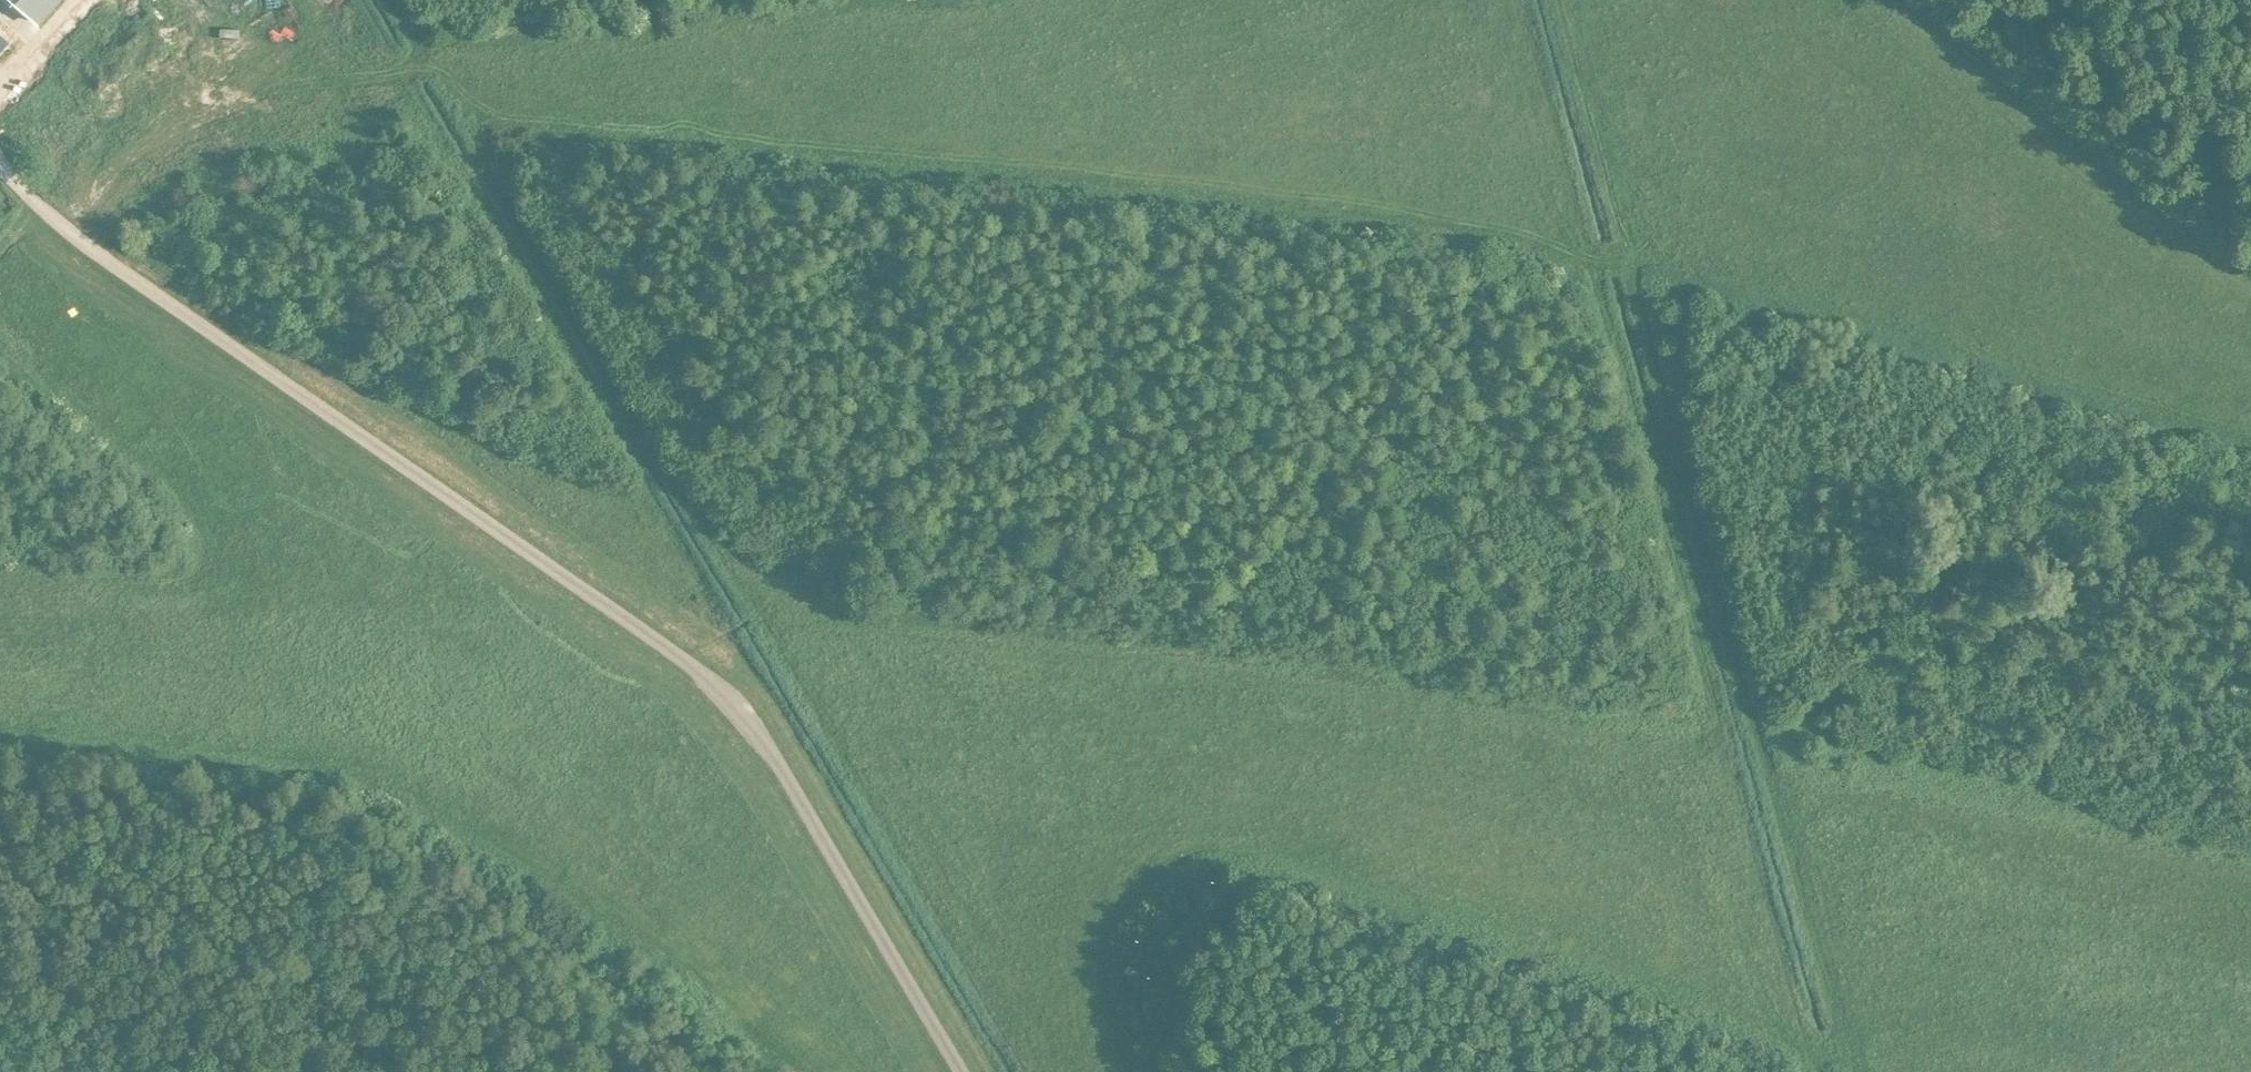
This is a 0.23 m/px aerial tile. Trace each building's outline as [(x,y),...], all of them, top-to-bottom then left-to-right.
[(29,19),(46,0),(8,0),(29,19)]
